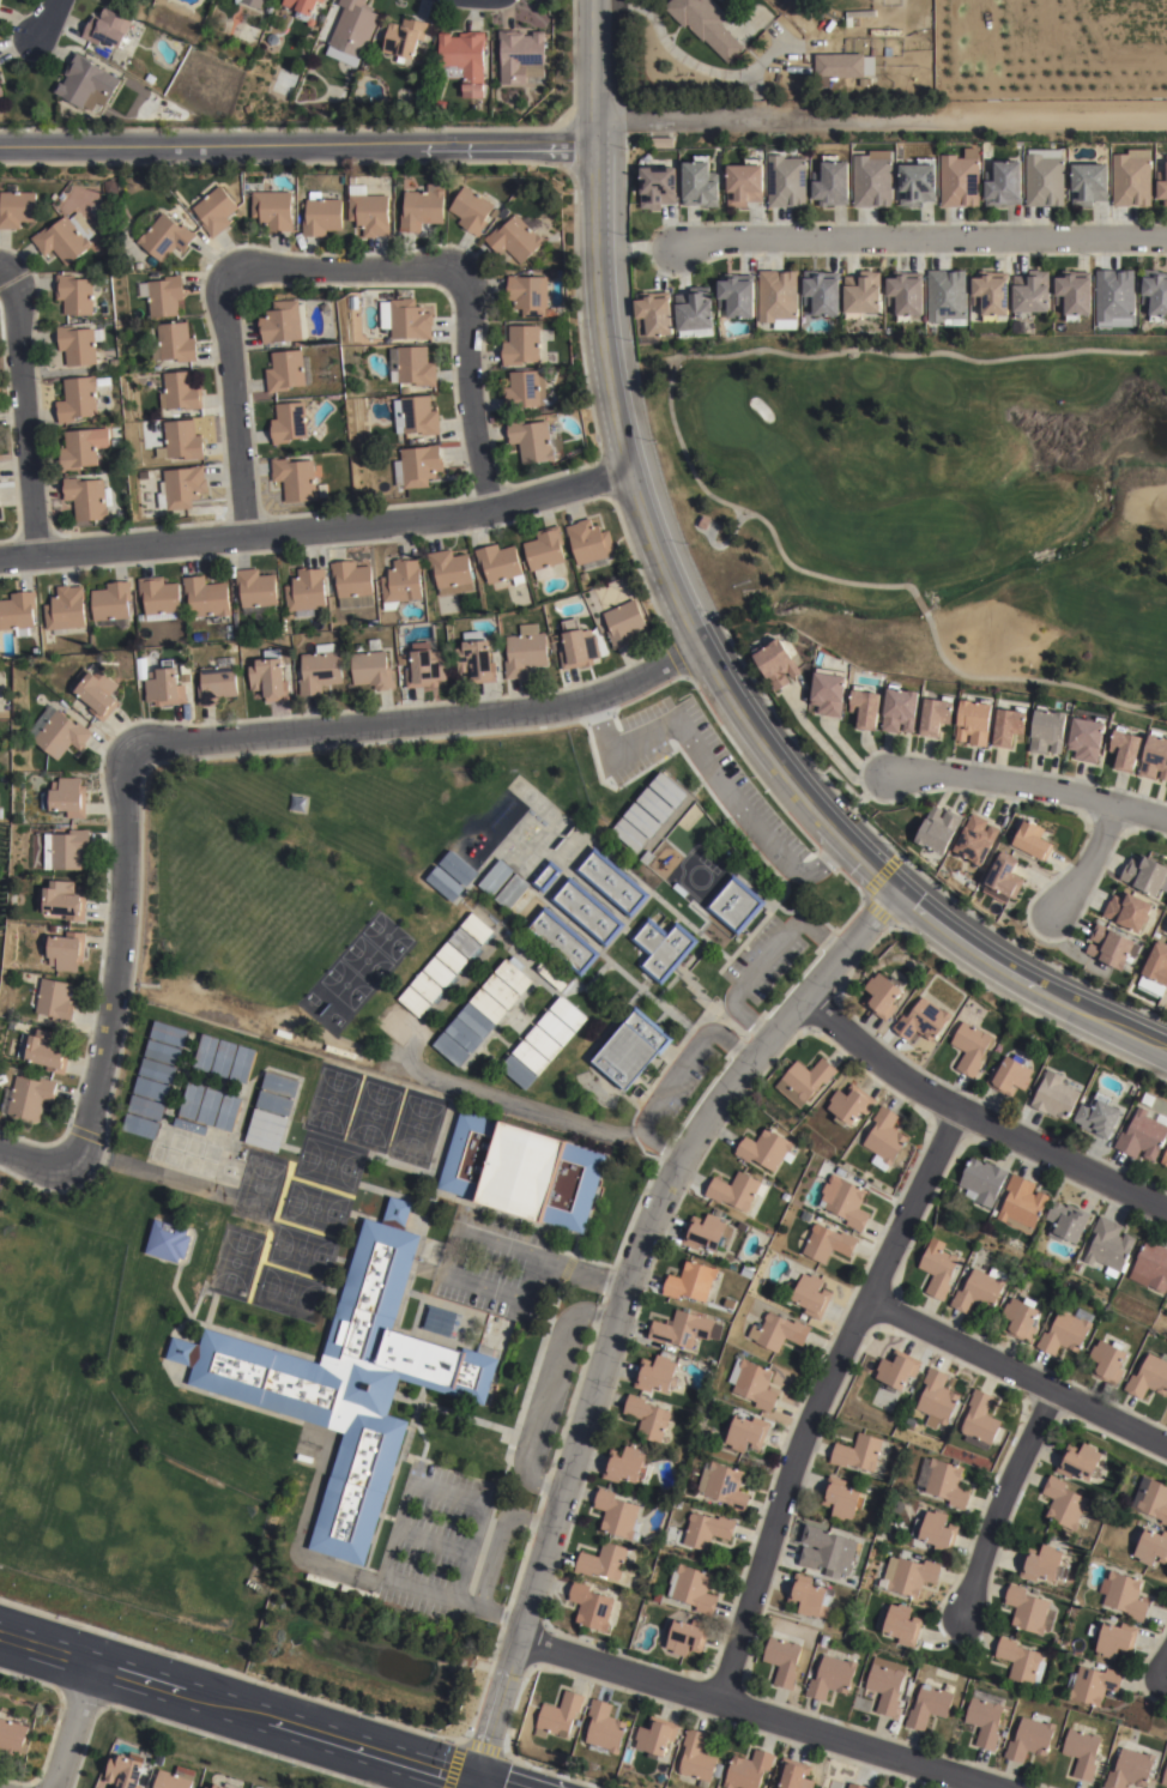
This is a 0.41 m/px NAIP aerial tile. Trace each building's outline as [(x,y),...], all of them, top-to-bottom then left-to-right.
[(259,9),(262,0),(231,0),(259,9)] [(282,2),(282,0),(316,0),(310,17),(314,17),(315,22),(312,25),(308,24),(307,20),(294,16),(297,7),(296,7),(295,8),(282,2)] [(338,2),(339,0),(365,0),(363,6),(380,13),(357,67),(325,53),(329,43),(328,43),(344,5),(338,2)] [(663,7),(670,0),(707,0),(725,19),(720,24),(743,47),(726,64),(703,40),(702,42),(687,25),(683,28),(663,7)] [(91,13),(98,17),(104,6),(132,19),(126,32),(125,31),(117,47),(99,38),(97,44),(80,36),(91,13)] [(389,20),(409,25),(411,16),(429,20),(424,40),(417,38),(413,56),(405,55),(404,62),(397,61),(398,55),(382,50),(389,20)] [(525,30),(525,35),(533,35),(533,30),(545,30),(545,75),(543,75),(536,83),(501,83),(501,48),(498,48),(498,30),(525,30)] [(462,96),(462,67),(458,67),(458,65),(439,65),(439,31),(451,31),(451,35),(460,35),(460,31),(485,31),(485,48),(483,48),(484,96),(462,96)] [(103,104),(97,101),(92,110),(83,104),(81,107),(53,91),(66,66),(65,66),(74,50),(80,54),(79,55),(120,78),(109,96),(108,96),(103,104)] [(829,78),(829,87),(814,87),(814,54),(863,54),(863,56),(875,56),(875,75),(864,75),(864,78),(829,78)] [(651,137),(672,137),(672,149),(651,149),(651,137)] [(1026,153),(1028,153),(1028,149),(1062,149),(1062,157),(1065,157),(1065,205),(1027,205),(1026,153)] [(1127,149),(1149,149),(1149,157),(1150,157),(1150,205),(1112,205),(1112,153),(1127,153),(1127,149)] [(870,150),(890,150),(890,157),(891,157),(891,206),(853,206),(853,153),(870,153),(870,150)] [(768,153),(785,153),(785,157),(791,157),(791,155),(804,155),(804,157),(806,157),(806,206),(768,206),(768,153)] [(719,171),(719,206),(705,206),(705,205),(683,205),(682,159),(694,159),(694,155),(709,155),(709,171),(719,171)] [(823,155),(838,155),(838,159),(848,159),(848,204),(833,204),(833,205),(820,205),(820,198),(812,198),(812,179),(822,179),(822,161),(823,161),(823,155)] [(942,155),(957,155),(957,157),(980,157),(980,205),(959,205),(959,206),(942,206),(942,155)] [(745,157),(763,157),(763,200),(748,200),(748,207),(734,207),(734,205),(726,205),(726,163),(745,163),(745,157)] [(900,163),(918,163),(918,157),(935,157),(935,163),(936,163),(936,200),(920,200),(920,205),(900,205),(900,163)] [(996,159),(1022,159),(1022,198),(1021,198),(1021,204),(999,204),(999,205),(986,206),(986,179),(996,179),(996,159)] [(1166,159),(1166,204),(1163,204),(1163,197),(1157,197),(1157,179),(1166,179),(1166,159)] [(1107,163),(1107,199),(1092,199),(1092,205),(1071,205),(1071,163),(1107,163)] [(675,165),(675,203),(660,203),(660,210),(653,210),(653,209),(640,209),(640,193),(640,165),(675,165)] [(355,176),(355,183),(356,183),(356,177),(364,177),(364,185),(367,185),(367,194),(388,194),(388,235),(376,235),(376,237),(363,237),(363,228),(356,228),(356,221),(349,221),(349,176),(355,176)] [(195,204),(189,198),(211,180),(216,187),(219,185),(238,207),(226,217),(230,223),(212,238),(200,224),(204,222),(192,207),(195,204)] [(427,191),(427,182),(443,182),(443,223),(422,223),(422,231),(399,231),(399,215),(404,215),(404,191),(427,191)] [(0,209),(0,191),(7,191),(7,183),(16,183),(16,192),(36,192),(36,222),(20,222),(20,228),(0,228),(0,209)] [(495,204),(484,219),(488,222),(480,231),(484,234),(482,237),(458,222),(461,218),(448,210),(465,185),(495,204)] [(291,191),(291,230),(279,230),(279,232),(266,232),(266,224),(259,224),(259,217),(250,217),(250,191),(291,191)] [(296,213),(296,201),(306,201),(306,198),(341,198),(341,230),(326,230),(326,236),(302,236),(302,216),(306,216),(306,213),(296,213)] [(140,236),(132,229),(133,224),(135,219),(140,215),(145,210),(156,205),(182,226),(185,224),(198,235),(183,252),(176,246),(163,262),(137,241),(140,236)] [(47,225),(48,228),(66,213),(84,237),(85,235),(92,244),(65,265),(53,249),(43,255),(30,237),(47,225)] [(542,244),(540,244),(521,264),(506,248),(500,254),(484,238),(496,226),(500,229),(515,213),(536,234),(537,232),(545,242),(542,244)] [(1166,272),(1166,316),(1163,315),(1163,321),(1149,320),(1150,314),(1149,314),(1149,304),(1141,303),(1144,267),(1166,268),(1166,272)] [(797,328),(775,328),(775,322),(758,322),(758,270),(797,270),(797,277),(799,277),(799,315),(797,315),(797,319),(797,328)] [(814,315),(814,304),(804,304),(804,270),(816,270),(816,272),(840,272),(840,315),(814,315)] [(861,312),(861,319),(846,319),(846,312),(845,312),(845,284),(860,284),(860,270),(872,270),(872,271),(881,271),(881,312),(861,312)] [(966,270),(966,319),(944,319),(944,321),(927,321),(927,270),(966,270)] [(1011,310),(1011,284),(1027,284),(1027,270),(1040,270),(1040,271),(1048,271),(1048,310),(1029,310),(1029,318),(1014,318),(1014,310),(1011,310)] [(1113,318),(1113,320),(1096,320),(1095,270),(1133,270),(1135,318),(1113,318)] [(64,315),(64,300),(56,300),(55,274),(71,273),(71,278),(91,278),(92,314),(87,314),(89,321),(73,322),(73,314),(64,315)] [(911,314),(911,321),(897,321),(897,304),(887,304),(887,277),(899,277),(899,273),(908,273),(908,277),(923,277),(923,314),(911,314)] [(984,277),(984,273),(994,273),(994,277),(1009,277),(1009,314),(997,314),(997,321),(982,321),(982,304),(973,304),(973,277),(984,277)] [(1064,314),(1064,304),(1054,304),(1054,276),(1065,276),(1065,273),(1075,273),(1075,276),(1090,276),(1090,314),(1080,314),(1080,320),(1065,321),(1065,314),(1064,314)] [(146,280),(165,279),(165,276),(182,274),(185,300),(177,300),(179,314),(150,318),(146,280)] [(727,316),(727,307),(718,307),(718,279),(724,274),(754,274),(754,316),(727,316)] [(522,276),(522,277),(548,277),(548,316),(522,316),(522,308),(514,308),(514,302),(506,302),(506,288),(508,288),(508,276),(522,276)] [(709,286),(713,326),(696,328),(696,334),(681,337),(679,330),(677,330),(673,295),(690,292),(690,288),(700,286),(709,286)] [(636,336),(633,300),(643,298),(643,296),(654,295),(654,297),(669,296),(672,333),(646,336),(646,334),(636,336)] [(260,318),(267,316),(267,310),(273,310),(272,301),(303,298),(307,339),(261,343),(260,318)] [(416,298),(416,306),(423,306),(423,312),(433,312),(433,325),(431,325),(431,339),(419,339),(419,338),(391,338),(391,327),(380,327),(380,301),(389,301),(389,298),(416,298)] [(188,321),(189,337),(196,337),(199,361),(177,362),(177,358),(159,360),(157,325),(188,321)] [(539,325),(539,361),(522,362),(522,368),(502,368),(502,342),(504,342),(504,326),(509,326),(509,325),(539,325)] [(97,364),(66,367),(65,351),(59,351),(58,326),(72,326),(72,328),(95,328),(95,330),(103,330),(103,340),(96,340),(97,364)] [(391,382),(389,348),(397,348),(397,346),(428,345),(428,362),(435,362),(436,387),(416,388),(415,382),(391,382)] [(306,386),(288,387),(288,391),(267,393),(265,369),(272,368),(271,351),(302,349),(306,386)] [(161,410),(159,393),(165,392),(163,373),(193,370),(194,386),(201,385),(204,407),(185,410),(185,407),(167,409),(161,410)] [(549,394),(552,391),(560,397),(552,405),(550,403),(546,403),(546,405),(521,407),(522,412),(504,413),(503,387),(510,387),(509,373),(538,370),(539,375),(544,375),(545,391),(549,394)] [(97,376),(98,385),(96,385),(98,416),(75,417),(77,422),(58,423),(56,401),(65,400),(64,379),(97,376)] [(403,433),(395,433),(393,399),(400,399),(400,397),(430,395),(431,410),(439,410),(440,435),(422,436),(422,431),(403,433)] [(304,401),(307,437),(290,439),(290,442),(272,443),(271,419),(277,419),(276,404),(304,401)] [(156,459),(155,447),(167,446),(164,422),(195,419),(196,435),(202,434),(205,459),(185,461),(183,455),(168,458),(156,459)] [(519,443),(509,445),(506,422),(526,419),(527,424),(548,421),(551,448),(554,448),(555,460),(549,461),(549,460),(521,465),(519,443)] [(111,447),(97,448),(98,465),(81,466),(83,470),(64,471),(61,448),(67,448),(65,431),(110,428),(111,447)] [(121,439),(122,448),(114,449),(113,440),(121,439)] [(403,484),(395,485),(394,461),(401,460),(400,449),(428,447),(428,446),(440,445),(441,460),(442,460),(443,471),(435,471),(436,478),(428,478),(429,487),(404,489),(403,484)] [(316,500),(285,502),(284,481),(272,482),(271,460),(289,459),(289,461),(313,459),(316,500)] [(158,511),(156,494),(161,493),(159,482),(164,482),(163,471),(205,465),(208,493),(201,494),(201,499),(192,500),(193,508),(169,511),(169,509),(158,511)] [(109,519),(75,521),(74,500),(65,501),(62,479),(86,477),(86,479),(107,478),(107,488),(113,488),(114,505),(108,506),(109,519)] [(570,539),(569,539),(566,527),(579,524),(578,521),(591,518),(593,526),(599,525),(601,532),(610,530),(616,555),(609,556),(610,564),(585,570),(584,564),(578,566),(570,539)] [(537,580),(534,570),(531,572),(524,543),(538,539),(536,532),(560,525),(564,543),(561,544),(566,562),(551,566),(554,575),(537,580)] [(526,584),(515,587),(513,578),(509,578),(512,586),(492,591),(491,584),(489,585),(484,568),(478,569),(473,556),(476,555),(474,550),(497,544),(500,550),(514,545),(526,584)] [(474,591),(439,597),(434,570),(430,572),(429,561),(428,561),(427,554),(452,549),(453,556),(467,554),(474,591)] [(382,603),(380,578),(388,576),(388,568),(394,568),(393,561),(410,558),(410,561),(421,560),(422,570),(419,570),(422,599),(382,603)] [(374,605),(338,609),(335,580),(333,580),(332,568),(331,568),(329,563),(355,561),(356,567),(370,566),(374,605)] [(241,592),(237,592),(236,569),(259,568),(260,576),(277,575),(278,605),(242,608),(241,592)] [(286,612),(284,586),(292,586),(291,578),(298,576),(297,568),(307,568),(307,570),(322,568),(327,608),(286,612)] [(189,594),(186,596),(185,576),(205,575),(206,585),(229,582),(231,615),(191,617),(189,594)] [(175,620),(146,622),(145,597),(138,597),(137,579),(164,576),(164,584),(180,582),(182,614),(175,614),(175,620)] [(129,627),(126,628),(120,629),(116,626),(101,627),(99,621),(93,621),(91,591),(108,590),(107,584),(131,581),(133,600),(128,602),(129,618),(128,618),(129,627)] [(46,630),(43,605),(52,604),(50,596),(56,596),(56,586),(69,585),(69,587),(84,586),(87,627),(65,629),(66,634),(54,635),(54,629),(46,630)] [(35,628),(0,630),(0,601),(11,600),(10,594),(35,592),(36,609),(32,609),(35,628)] [(635,599),(648,627),(633,634),(634,636),(630,638),(631,641),(615,650),(606,633),(611,630),(604,614),(635,599)] [(584,629),(585,632),(592,629),(593,636),(598,636),(601,658),(595,659),(595,664),(562,670),(560,653),(566,652),(563,634),(564,633),(563,622),(578,620),(580,630),(584,629)] [(520,635),(519,624),(538,623),(539,634),(546,633),(549,665),(527,668),(528,679),(519,681),(519,678),(506,679),(503,662),(508,660),(506,636),(520,635)] [(387,670),(392,669),(393,689),(375,690),(374,685),(369,685),(369,684),(353,685),(351,654),(356,654),(355,645),(363,645),(363,653),(369,652),(368,640),(380,639),(381,652),(385,651),(387,670)] [(800,672),(791,678),(787,672),(785,675),(790,682),(775,691),(752,657),(754,656),(750,651),(760,645),(763,650),(779,639),(800,672)] [(456,648),(464,648),(464,642),(486,641),(488,647),(490,647),(491,663),(496,663),(496,682),(472,683),(471,672),(458,673),(456,648)] [(262,650),(279,648),(280,659),(282,659),(283,681),(289,681),(290,701),(265,702),(265,697),(262,699),(262,690),(249,691),(248,668),(255,666),(255,662),(262,660),(262,650)] [(340,651),(343,684),(322,685),(324,695),(303,697),(300,654),(340,651)] [(431,651),(431,652),(440,652),(441,659),(445,659),(446,681),(439,682),(439,687),(429,688),(429,687),(406,688),(405,670),(412,670),(410,652),(431,651)] [(397,656),(406,654),(407,665),(398,665),(397,656)] [(218,659),(234,657),(235,665),(236,665),(238,697),(223,699),(223,700),(218,700),(218,706),(199,707),(198,688),(201,688),(200,669),(218,666),(218,659)] [(87,711),(90,707),(74,693),(75,691),(68,685),(84,666),(95,676),(101,669),(119,684),(110,695),(120,703),(103,723),(87,711)] [(149,679),(147,672),(156,672),(156,670),(177,668),(180,685),(186,684),(187,695),(192,694),(192,703),(177,705),(177,706),(156,707),(155,702),(146,702),(145,679),(149,679)] [(816,669),(847,672),(841,718),(824,715),(824,714),(817,713),(818,706),(811,705),(815,673),(816,669)] [(902,732),(903,724),(901,724),(899,733),(882,731),(889,684),(900,685),(900,691),(908,693),(908,691),(920,693),(914,735),(902,732)] [(857,727),(859,714),(849,713),(853,685),(864,687),(864,693),(881,695),(876,730),(857,727)] [(925,699),(942,701),(943,696),(954,697),(954,703),(955,703),(951,725),(942,723),(939,738),(920,736),(925,699)] [(969,744),(971,736),(967,735),(966,742),(955,741),(961,700),(973,702),(993,706),(987,748),(969,744)] [(52,703),(77,725),(79,723),(92,733),(85,743),(86,744),(80,753),(71,744),(56,761),(25,736),(52,703)] [(996,709),(1014,713),(1015,706),(1026,708),(1022,736),(1012,735),(1011,749),(991,747),(996,709)] [(1034,711),(1035,711),(1036,706),(1047,707),(1047,712),(1054,713),(1065,714),(1060,755),(1051,754),(1051,745),(1047,744),(1046,755),(1028,753),(1034,711)] [(1094,723),(1095,718),(1105,719),(1103,725),(1105,725),(1096,763),(1081,761),(1081,760),(1074,759),(1075,751),(1066,750),(1072,719),(1094,723)] [(1114,766),(1118,755),(1107,751),(1113,731),(1115,731),(1117,725),(1126,729),(1125,733),(1142,739),(1132,772),(1114,766)] [(1160,738),(1166,740),(1166,781),(1159,779),(1161,772),(1157,771),(1155,780),(1137,775),(1149,736),(1150,736),(1151,731),(1162,733),(1160,738)] [(688,796),(683,802),(657,779),(661,773),(688,796)] [(81,779),(81,786),(86,786),(86,820),(67,820),(67,813),(50,813),(50,810),(42,810),(42,795),(49,795),(49,791),(59,791),(59,779),(81,779)] [(682,804),(677,810),(651,786),(655,780),(682,804)] [(675,811),(670,817),(643,793),(648,789),(675,811)] [(291,796),(307,798),(304,813),(289,810),(291,796)] [(669,819),(663,824),(636,802),(642,796),(669,819)] [(661,827),(657,833),(630,809),(635,804),(661,827)] [(914,844),(933,805),(943,810),(939,819),(942,820),(947,810),(962,817),(943,858),(914,844)] [(655,834),(651,840),(624,816),(629,811),(655,834)] [(981,869),(972,864),(973,862),(954,852),(973,814),(990,822),(988,824),(999,830),(982,866),(981,869)] [(649,842),(645,847),(617,824),(623,819),(649,842)] [(1012,846),(1027,821),(1028,822),(1029,820),(1036,824),(1035,826),(1045,830),(1040,839),(1054,846),(1045,863),(1012,846)] [(642,850),(637,856),(611,832),(616,826),(642,850)] [(90,832),(89,850),(85,850),(85,854),(83,854),(81,871),(43,870),(44,834),(71,835),(71,830),(90,832)] [(594,848),(651,898),(631,919),(575,871),(594,848)] [(647,851),(654,857),(646,866),(639,860),(647,851)] [(1003,852),(1020,860),(1017,864),(1018,864),(1012,875),(1024,881),(1014,901),(985,887),(1003,852)] [(1141,856),(1166,870),(1166,875),(1166,890),(1161,888),(1155,899),(1118,880),(1130,858),(1137,863),(1141,856)] [(562,870),(543,893),(530,881),(550,858),(562,870)] [(421,880),(450,901),(460,886),(431,865),(421,880)] [(733,875),(767,905),(739,937),(706,908),(733,875)] [(569,877),(625,926),(606,949),(550,900),(569,877)] [(65,918),(42,917),(43,913),(36,913),(37,888),(50,889),(52,882),(75,883),(74,896),(86,898),(84,922),(65,920),(65,918)] [(1102,917),(1109,902),(1111,902),(1114,896),(1120,899),(1123,893),(1153,907),(1151,910),(1156,912),(1145,935),(1141,931),(1138,936),(1102,917)] [(544,907),(600,956),(581,979),(525,930),(544,907)] [(494,932),(482,947),(460,928),(472,913),(494,932)] [(649,918),(667,934),(677,923),(700,943),(663,987),(639,967),(648,955),(630,940),(649,918)] [(1138,947),(1133,958),(1129,956),(1125,964),(1126,964),(1121,974),(1084,955),(1089,944),(1088,943),(1096,924),(1135,943),(1135,944),(1138,947)] [(480,947),(468,961),(447,942),(459,928),(480,947)] [(85,935),(83,964),(78,964),(78,973),(55,972),(55,967),(48,966),(48,960),(47,960),(48,937),(66,938),(66,934),(85,935)] [(539,959),(533,965),(522,954),(524,953),(513,943),(516,938),(539,959)] [(1157,942),(1166,947),(1166,989),(1141,975),(1157,942)] [(468,962),(456,975),(435,956),(447,943),(468,962)] [(455,977),(443,991),(422,972),(434,958),(455,977)] [(533,983),(521,996),(495,973),(507,960),(509,962),(513,958),(524,967),(520,972),(533,983)] [(443,991),(431,1004),(410,986),(422,972),(443,991)] [(903,993),(893,1007),(896,1009),(885,1023),(863,1004),(870,995),(864,990),(872,979),(873,980),(879,974),(903,993)] [(520,998),(508,1011),(482,989),(494,975),(520,998)] [(72,985),(69,1001),(72,1002),(71,1007),(74,1007),(72,1026),(52,1022),(53,1019),(35,1015),(41,979),(72,985)] [(430,1005),(418,1020),(397,1001),(409,987),(430,1005)] [(507,1013),(496,1026),(470,1003),(480,990),(507,1013)] [(588,1020),(576,1033),(550,1010),(562,997),(588,1020)] [(943,1011),(944,1010),(953,1016),(932,1044),(915,1032),(908,1043),(891,1029),(902,1016),(907,1020),(923,997),(943,1011)] [(495,1027),(484,1040),(458,1017),(468,1004),(495,1027)] [(589,1063),(635,1008),(675,1040),(660,1058),(658,1056),(627,1094),(589,1063)] [(575,1034),(564,1047),(538,1026),(549,1011),(575,1034)] [(483,1041),(472,1055),(445,1032),(456,1019),(483,1041)] [(189,1033),(185,1050),(150,1039),(156,1022),(189,1033)] [(978,1063),(981,1065),(973,1081),(954,1071),(963,1053),(949,1045),(961,1022),(992,1038),(978,1063)] [(563,1049),(552,1062),(526,1039),(537,1026),(563,1049)] [(46,1069),(25,1064),(25,1062),(17,1059),(22,1037),(36,1040),(37,1031),(61,1035),(59,1050),(69,1052),(65,1076),(46,1071),(46,1069)] [(470,1056),(459,1069),(433,1047),(443,1033),(470,1056)] [(204,1035),(220,1040),(211,1074),(194,1069),(204,1035)] [(183,1052),(177,1069),(144,1057),(149,1041),(183,1052)] [(222,1041),(240,1046),(229,1080),(212,1075),(222,1041)] [(550,1064),(538,1077),(512,1055),(524,1041),(550,1064)] [(241,1047),(258,1052),(248,1087),(231,1081),(241,1047)] [(774,1085),(780,1077),(779,1077),(797,1058),(809,1069),(822,1053),(839,1068),(826,1082),(822,1080),(798,1106),(774,1085)] [(538,1079),(526,1092),(500,1069),(512,1056),(538,1079)] [(1032,1073),(1028,1080),(1030,1081),(1024,1093),(1012,1087),(1011,1089),(1015,1092),(1010,1100),(984,1086),(993,1069),(998,1071),(1005,1058),(1032,1073)] [(177,1070),(173,1087),(139,1076),(144,1059),(177,1070)] [(1046,1069),(1063,1077),(1060,1083),(1080,1093),(1065,1123),(1046,1113),(1046,1115),(1028,1106),(1046,1069)] [(301,1083),(296,1100),(262,1091),(267,1074),(301,1083)] [(5,1116),(0,1115),(1,1112),(0,1112),(6,1087),(13,1088),(16,1077),(40,1083),(41,1079),(58,1083),(53,1105),(43,1103),(38,1123),(6,1115),(7,1115),(5,1113),(5,1116)] [(171,1089),(167,1105),(132,1094),(138,1079),(171,1089)] [(865,1112),(860,1109),(852,1120),(847,1117),(842,1124),(834,1118),(836,1115),(834,1113),(836,1111),(827,1104),(830,1099),(829,1098),(838,1086),(847,1092),(855,1082),(876,1098),(865,1112)] [(189,1083),(206,1089),(196,1123),(179,1118),(189,1083)] [(207,1089),(224,1095),(214,1129),(196,1124),(207,1089)] [(296,1103),(290,1119),(256,1110),(261,1092),(296,1103)] [(1080,1128),(1081,1126),(1072,1122),(1082,1103),(1088,1106),(1092,1100),(1093,1101),(1096,1094),(1109,1101),(1108,1104),(1123,1112),(1107,1142),(1080,1128)] [(1145,1094),(1155,1099),(1150,1109),(1141,1104),(1145,1094)] [(226,1095),(243,1100),(234,1134),(216,1129),(226,1095)] [(165,1107),(161,1124),(127,1113),(132,1097),(165,1107)] [(884,1171),(870,1160),(876,1152),(861,1142),(876,1119),(872,1117),(882,1103),(885,1105),(885,1104),(895,1110),(895,1111),(899,1113),(891,1124),(908,1135),(884,1171)] [(1159,1116),(1166,1120),(1166,1134),(1154,1165),(1142,1159),(1144,1153),(1139,1150),(1136,1160),(1113,1150),(1120,1134),(1125,1135),(1137,1107),(1148,1112),(1145,1118),(1155,1123),(1159,1116)] [(290,1120),(288,1128),(254,1118),(256,1111),(290,1120)] [(501,1124),(502,1120),(568,1141),(567,1144),(609,1158),(599,1186),(604,1189),(598,1206),(594,1204),(582,1242),(435,1196),(461,1112),(501,1124)] [(161,1126),(155,1142),(121,1131),(127,1115),(161,1126)] [(207,1129),(205,1137),(174,1128),(176,1119),(207,1129)] [(286,1130),(284,1137),(250,1126),(253,1119),(286,1130)] [(752,1155),(749,1161),(732,1149),(744,1132),(755,1140),(766,1124),(772,1128),(773,1125),(796,1141),(790,1150),(794,1154),(790,1161),(782,1158),(774,1170),(752,1155)] [(284,1138),(282,1146),(248,1135),(250,1128),(284,1138)] [(282,1147),(279,1154),(246,1144),(248,1136),(282,1147)] [(963,1194),(966,1186),(956,1182),(971,1153),(981,1159),(981,1160),(984,1162),(985,1159),(1008,1170),(990,1206),(963,1194)] [(838,1165),(865,1178),(863,1185),(867,1186),(859,1206),(870,1212),(861,1230),(845,1222),(847,1218),(817,1204),(823,1191),(821,1190),(826,1179),(829,1182),(829,1180),(828,1177),(830,1172),(833,1172),(834,1172),(838,1165)] [(727,1200),(725,1204),(703,1192),(713,1174),(731,1183),(738,1168),(761,1180),(760,1182),(767,1185),(763,1192),(756,1190),(746,1210),(727,1200)] [(1040,1209),(1042,1209),(1038,1218),(1036,1218),(1028,1232),(994,1214),(1009,1188),(1004,1185),(1012,1170),(1035,1182),(1029,1190),(1034,1194),(1038,1186),(1048,1192),(1040,1209)] [(780,1197),(784,1190),(791,1194),(787,1201),(780,1197)] [(477,1348),(479,1342),(495,1347),(495,1348),(501,1351),(485,1403),(398,1376),(387,1412),(409,1419),(363,1564),(307,1546),(343,1430),(187,1382),(192,1365),(164,1355),(171,1334),(199,1342),(204,1325),(319,1361),(365,1214),(382,1219),(391,1192),(412,1200),(404,1226),(422,1231),(393,1322),(460,1343),(477,1348)] [(1063,1233),(1059,1239),(1046,1233),(1050,1227),(1048,1226),(1050,1222),(1053,1224),(1054,1221),(1044,1216),(1053,1197),(1065,1202),(1066,1201),(1089,1212),(1076,1239),(1063,1233)] [(681,1242),(693,1213),(703,1218),(707,1210),(713,1213),(715,1207),(721,1209),(719,1215),(721,1215),(720,1218),(726,1220),(726,1222),(733,1225),(728,1237),(726,1236),(722,1245),(716,1243),(713,1250),(699,1244),(697,1249),(681,1242)] [(799,1216),(803,1209),(812,1213),(809,1221),(799,1216)] [(1102,1270),(1106,1263),(1101,1261),(1099,1266),(1096,1263),(1098,1260),(1094,1258),(1092,1263),(1082,1258),(1095,1232),(1090,1230),(1100,1212),(1123,1224),(1118,1233),(1121,1236),(1125,1230),(1136,1236),(1129,1251),(1130,1252),(1125,1262),(1124,1261),(1115,1276),(1102,1270)] [(188,1226),(187,1232),(192,1233),(186,1256),(181,1254),(179,1260),(146,1250),(156,1215),(188,1226)] [(812,1228),(811,1226),(814,1221),(816,1221),(818,1221),(820,1221),(840,1231),(841,1228),(858,1237),(848,1255),(832,1246),(824,1262),(802,1250),(812,1228)] [(947,1281),(950,1283),(943,1299),(924,1289),(932,1273),(917,1266),(932,1233),(945,1240),(941,1249),(950,1252),(953,1252),(956,1254),(959,1257),(947,1281)] [(1155,1240),(1166,1246),(1166,1283),(1163,1291),(1147,1282),(1145,1286),(1126,1276),(1145,1238),(1154,1243),(1155,1240)] [(681,1292),(678,1298),(660,1292),(667,1271),(679,1276),(685,1257),(718,1267),(714,1276),(712,1276),(705,1299),(681,1292)] [(1071,1269),(1075,1261),(1081,1263),(1077,1271),(1071,1269)] [(987,1273),(991,1264),(1008,1273),(990,1307),(973,1300),(967,1311),(949,1303),(957,1287),(961,1289),(974,1266),(987,1273)] [(803,1270),(810,1274),(811,1271),(823,1277),(818,1287),(822,1288),(823,1286),(833,1291),(820,1318),(803,1310),(806,1304),(792,1297),(790,1304),(781,1300),(787,1289),(782,1287),(788,1274),(787,1273),(791,1266),(802,1271),(803,1270)] [(1006,1319),(1009,1321),(1011,1317),(1000,1312),(1006,1300),(1009,1301),(1012,1293),(1023,1299),(1026,1293),(1036,1298),(1034,1304),(1039,1306),(1030,1323),(1036,1327),(1028,1342),(1002,1329),(1006,1319)] [(664,1339),(663,1343),(646,1337),(652,1317),(670,1323),(676,1306),(714,1319),(708,1339),(695,1334),(690,1348),(664,1339)] [(1042,1325),(1046,1317),(1053,1321),(1059,1307),(1074,1315),(1078,1306),(1094,1313),(1077,1351),(1059,1342),(1054,1354),(1035,1345),(1042,1329),(1047,1331),(1048,1329),(1042,1325)] [(754,1340),(755,1339),(746,1335),(751,1323),(761,1327),(764,1318),(763,1316),(766,1311),(768,1310),(769,1309),(793,1321),(794,1318),(810,1325),(802,1343),(784,1335),(778,1351),(754,1340)] [(1093,1361),(1096,1364),(1098,1360),(1088,1354),(1094,1342),(1096,1343),(1100,1336),(1125,1349),(1118,1365),(1123,1369),(1115,1384),(1089,1371),(1093,1361)] [(897,1384),(894,1391),(884,1387),(887,1381),(875,1375),(878,1369),(876,1367),(882,1354),(889,1358),(896,1346),(923,1360),(913,1377),(908,1373),(902,1387),(897,1384)] [(652,1383),(649,1390),(633,1385),(640,1361),(643,1363),(645,1360),(653,1363),(657,1352),(660,1353),(661,1348),(667,1351),(666,1354),(670,1355),(669,1358),(676,1360),(672,1373),(677,1376),(675,1385),(669,1383),(667,1388),(652,1383)] [(1162,1351),(1166,1353),(1166,1389),(1165,1394),(1147,1385),(1142,1397),(1123,1389),(1131,1371),(1137,1375),(1148,1351),(1160,1357),(1162,1351)] [(742,1358),(743,1357),(773,1369),(766,1388),(778,1393),(769,1412),(754,1406),(756,1399),(732,1389),(734,1382),(727,1379),(737,1355),(742,1358)] [(960,1393),(945,1424),(936,1419),(937,1418),(915,1407),(926,1383),(921,1381),(930,1364),(948,1373),(943,1385),(960,1393)] [(986,1413),(1000,1419),(990,1444),(988,1443),(986,1449),(963,1439),(966,1433),(959,1430),(971,1403),(967,1402),(974,1387),(993,1395),(986,1413)] [(635,1434),(641,1416),(622,1412),(628,1391),(646,1396),(645,1401),(669,1407),(669,1409),(670,1413),(669,1416),(666,1418),(666,1421),(665,1425),(664,1425),(660,1442),(635,1434)] [(749,1445),(751,1439),(748,1438),(743,1451),(730,1446),(732,1443),(724,1439),(736,1411),(752,1418),(754,1414),(770,1420),(758,1449),(749,1445)] [(859,1430),(883,1437),(876,1461),(877,1463),(876,1467),(873,1468),(872,1469),(848,1462),(847,1467),(828,1461),(835,1440),(853,1446),(859,1430)] [(1068,1442),(1080,1446),(1083,1439),(1095,1445),(1094,1448),(1101,1451),(1095,1464),(1100,1467),(1096,1476),(1090,1474),(1088,1478),(1074,1470),(1070,1476),(1054,1469),(1068,1442)] [(635,1481),(619,1475),(618,1481),(600,1476),(610,1446),(619,1449),(618,1452),(622,1454),(625,1443),(637,1446),(637,1450),(645,1452),(641,1463),(646,1466),(643,1476),(637,1475),(635,1481)] [(959,1485),(971,1488),(965,1508),(925,1496),(927,1487),(915,1484),(925,1455),(932,1457),(932,1456),(965,1466),(959,1485)] [(706,1458),(711,1461),(711,1458),(743,1469),(737,1488),(750,1492),(744,1512),(726,1506),(728,1500),(696,1490),(706,1458)] [(1052,1497),(1041,1492),(1050,1473),(1065,1480),(1063,1485),(1087,1497),(1076,1521),(1077,1522),(1074,1529),(1044,1515),(1052,1497)] [(829,1474),(846,1479),(845,1482),(861,1488),(852,1518),(845,1516),(843,1520),(830,1515),(835,1500),(832,1500),(829,1506),(820,1503),(829,1474)] [(1143,1474),(1166,1484),(1166,1503),(1166,1525),(1160,1522),(1161,1517),(1130,1505),(1143,1474)] [(629,1538),(598,1528),(604,1509),(592,1505),(598,1485),(604,1487),(604,1488),(615,1492),(613,1497),(639,1505),(629,1538)] [(927,1509),(935,1511),(936,1509),(949,1512),(947,1521),(959,1524),(950,1553),(932,1548),(935,1541),(919,1536),(927,1509)] [(689,1518),(688,1516),(689,1512),(691,1510),(693,1511),(694,1510),(718,1517),(719,1514),(736,1518),(730,1539),(712,1533),(707,1550),(682,1542),(689,1518)] [(800,1541),(805,1523),(858,1539),(847,1572),(841,1571),(839,1578),(823,1573),(826,1565),(817,1563),(815,1569),(798,1564),(803,1545),(817,1548),(817,1546),(804,1542),(800,1541)] [(1162,1529),(1166,1531),(1166,1561),(1166,1564),(1156,1559),(1160,1554),(1156,1553),(1150,1566),(1137,1559),(1139,1557),(1132,1553),(1138,1541),(1133,1539),(1137,1530),(1141,1533),(1145,1524),(1161,1533),(1162,1529)] [(621,1570),(621,1572),(619,1577),(618,1577),(617,1579),(597,1573),(595,1579),(572,1573),(579,1550),(598,1556),(603,1539),(627,1546),(621,1570)] [(1026,1550),(1036,1553),(1040,1541),(1054,1546),(1054,1548),(1062,1551),(1058,1564),(1063,1565),(1059,1576),(1054,1573),(1052,1578),(1040,1575),(1038,1582),(1017,1576),(1026,1550)] [(639,1554),(647,1557),(643,1565),(636,1563),(639,1554)] [(877,1584),(879,1577),(882,1578),(890,1554),(897,1557),(897,1554),(923,1563),(925,1558),(942,1563),(935,1583),(924,1579),(918,1597),(885,1588),(885,1587),(877,1584)] [(706,1591),(718,1595),(712,1614),(695,1609),(696,1603),(667,1595),(671,1583),(669,1582),(675,1562),(711,1571),(706,1591)] [(1099,1590),(1102,1577),(1107,1578),(1109,1569),(1141,1578),(1141,1579),(1136,1597),(1148,1601),(1142,1621),(1126,1615),(1127,1609),(1102,1602),(1105,1593),(1099,1590)] [(796,1571),(812,1577),(811,1581),(835,1589),(826,1617),(818,1614),(818,1615),(811,1613),(810,1615),(797,1611),(800,1599),(798,1597),(796,1603),(786,1600),(796,1571)] [(606,1621),(609,1621),(605,1631),(573,1621),(579,1602),(567,1599),(573,1578),(589,1583),(588,1589),(613,1597),(606,1621)] [(1047,1607),(1056,1609),(1050,1630),(1044,1627),(1042,1633),(1010,1624),(1015,1606),(1004,1602),(1005,1597),(1004,1596),(1006,1585),(1009,1587),(1009,1582),(1026,1587),(1023,1593),(1050,1600),(1047,1607)] [(896,1642),(899,1636),(882,1631),(890,1602),(899,1605),(899,1601),(912,1606),(909,1614),(923,1618),(913,1647),(896,1642)] [(665,1617),(673,1611),(678,1613),(677,1618),(691,1621),(693,1618),(709,1624),(700,1651),(690,1649),(693,1644),(689,1643),(684,1655),(672,1651),(672,1649),(664,1645),(667,1636),(659,1633),(665,1617)] [(1129,1655),(1120,1651),(1121,1647),(1118,1645),(1114,1659),(1101,1654),(1102,1651),(1094,1649),(1098,1637),(1086,1632),(1089,1623),(1101,1626),(1102,1619),(1119,1625),(1120,1620),(1138,1626),(1129,1655)] [(843,1627),(841,1635),(835,1632),(836,1626),(843,1627)] [(800,1644),(793,1671),(798,1672),(793,1689),(773,1683),(778,1665),(762,1660),(769,1635),(800,1644)] [(1038,1686),(1006,1677),(1011,1661),(993,1655),(999,1636),(1016,1641),(1015,1643),(1042,1653),(1040,1660),(1045,1661),(1038,1686)] [(847,1660),(847,1659),(857,1661),(847,1692),(827,1686),(823,1699),(805,1693),(811,1678),(815,1679),(823,1653),(847,1660)] [(896,1698),(901,1699),(895,1716),(875,1710),(881,1692),(864,1687),(872,1662),(873,1662),(876,1656),(906,1666),(903,1677),(896,1698)] [(1103,1672),(1106,1667),(1121,1672),(1115,1691),(1103,1687),(1098,1707),(1066,1697),(1069,1687),(1071,1689),(1078,1663),(1103,1672)] [(945,1717),(930,1713),(924,1730),(905,1724),(911,1708),(914,1708),(923,1683),(954,1692),(945,1717)] [(545,1730),(544,1738),(532,1734),(542,1702),(558,1707),(563,1689),(584,1693),(579,1713),(573,1710),(567,1736),(545,1730)] [(1004,1698),(994,1732),(998,1733),(993,1750),(973,1744),(979,1726),(963,1721),(973,1689),(1004,1698)] [(592,1716),(586,1714),(592,1697),(612,1703),(607,1715),(627,1721),(616,1753),(607,1751),(606,1754),(587,1747),(589,1742),(584,1741),(592,1716)] [(1028,1717),(1030,1713),(1047,1717),(1046,1721),(1054,1723),(1045,1754),(1026,1750),(1022,1762),(1003,1756),(1008,1739),(1014,1741),(1021,1715),(1028,1717)] [(678,1723),(673,1740),(669,1739),(664,1754),(657,1753),(655,1758),(646,1756),(647,1750),(634,1746),(636,1739),(634,1738),(637,1724),(646,1727),(649,1715),(678,1723)] [(19,1758),(0,1752),(0,1716),(30,1726),(19,1758)] [(685,1745),(681,1744),(687,1726),(712,1734),(708,1745),(703,1744),(701,1751),(718,1757),(709,1781),(677,1771),(685,1745)] [(1100,1736),(1092,1763),(1096,1764),(1092,1781),(1071,1775),(1076,1757),(1062,1752),(1069,1727),(1100,1736)] [(1126,1780),(1124,1787),(1110,1787),(1103,1786),(1108,1770),(1113,1771),(1121,1746),(1144,1753),(1145,1751),(1155,1753),(1144,1784),(1126,1780)] [(732,1787),(729,1787),(722,1786),(732,1753),(751,1759),(755,1747),(760,1750),(760,1748),(770,1751),(770,1752),(775,1754),(770,1770),(764,1768),(757,1787),(736,1787),(732,1787)] [(144,1784),(143,1787),(117,1787),(117,1783),(107,1780),(113,1756),(121,1757),(122,1753),(146,1760),(140,1784),(144,1784)] [(1166,1787),(1166,1754),(1158,1784),(1166,1787)] [(814,1780),(811,1787),(777,1787),(782,1774),(778,1772),(782,1756),(811,1765),(806,1777),(814,1780)] [(198,1770),(192,1787),(154,1787),(161,1768),(177,1772),(180,1764),(198,1770)]
